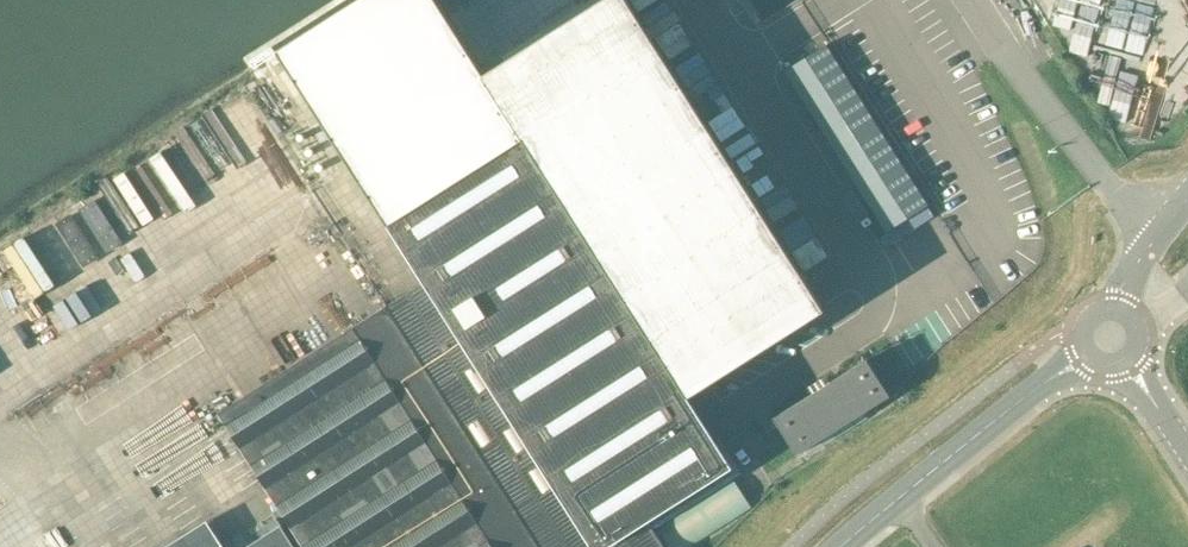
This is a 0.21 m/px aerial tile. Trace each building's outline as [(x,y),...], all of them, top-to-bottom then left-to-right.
[(276,41),(431,277),(600,542),(644,515),(729,460),(716,440),(709,429),(695,407),(829,321),(623,1),(488,87),(432,0),(338,0),(276,41)] [(826,45),(785,70),(886,232),(926,207),(826,45)] [(644,515),(600,542),(431,277),(219,413),(291,527),(304,546),(665,546),(644,515)] [(774,418),(797,455),(890,397),(867,360),(774,418)] [(207,521),(167,546),(224,546),(207,521)] [(281,526),(248,546),(294,546),(281,526)]
